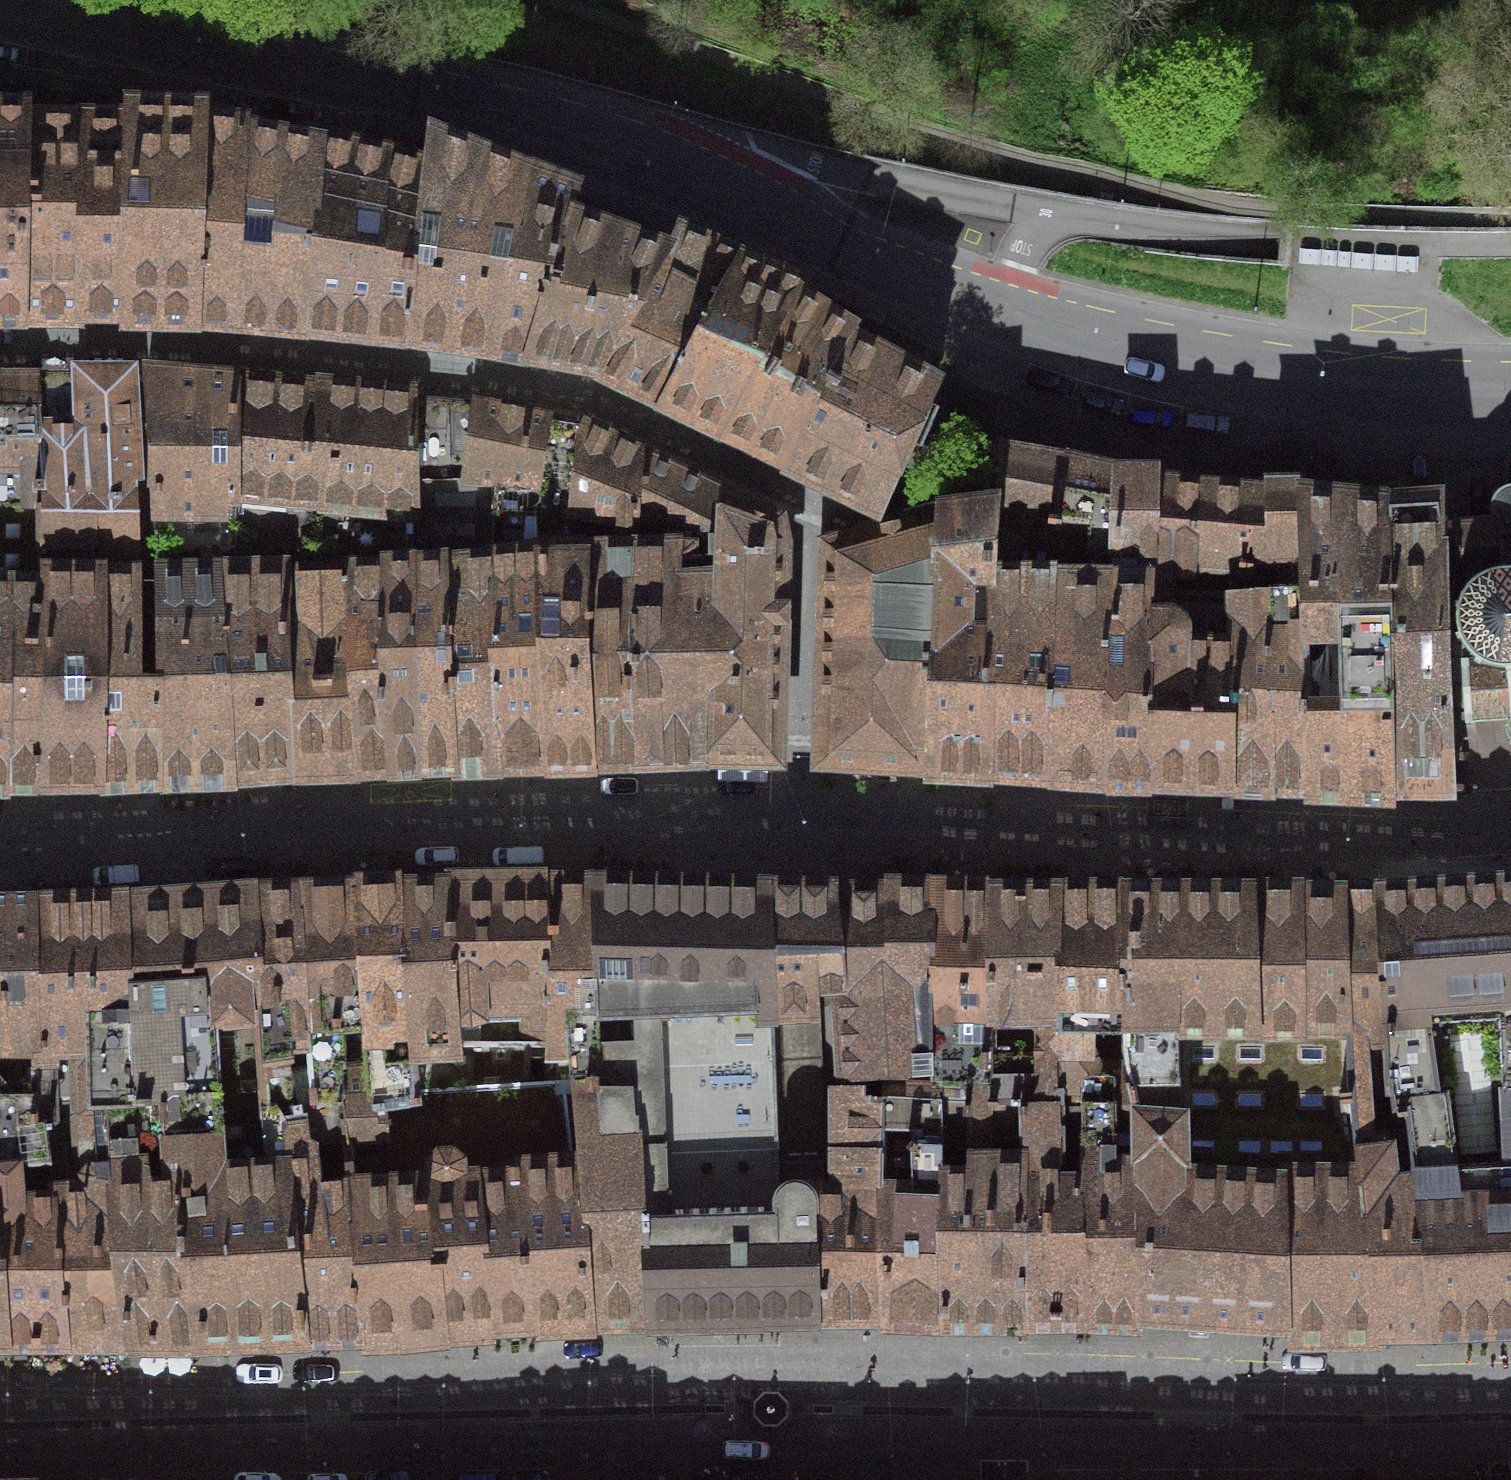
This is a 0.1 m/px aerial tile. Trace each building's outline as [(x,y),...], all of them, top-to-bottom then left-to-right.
[(26,315),(30,123),(29,123),(29,110),(26,110),(26,113),(1,113),(1,111),(0,111),(0,319),(26,319),(26,315)] [(127,116),(126,128),(104,128),(83,128),(83,124),(31,123),(31,110),(29,110),(29,123),(30,123),(26,315),(120,317),(168,318),(197,318),(204,126),(204,117),(127,116)] [(270,325),(306,328),(322,145),(321,145),(319,151),(284,143),(248,136),(249,131),(207,127),(207,126),(204,126),(197,318),(234,321),(270,325)] [(358,334),(411,340),(416,250),(429,138),(425,136),(420,169),(389,162),(389,160),(356,153),(322,145),(306,328),(358,334)] [(494,351),(528,178),(479,158),(429,138),(416,250),(411,340),(452,345),(494,351)] [(553,188),(528,178),(494,351),(511,354),(528,358),(555,262),(568,224),(577,198),(553,188)] [(563,364),(599,371),(664,257),(616,241),(568,224),(555,262),(528,358),(563,364)] [(631,387),(663,402),(741,264),(708,251),(675,237),(664,257),(599,371),(631,387)] [(741,264),(663,402),(725,433),(785,463),(861,315),(862,313),(801,289),(741,264)] [(927,396),(943,357),(861,315),(785,463),(831,486),(876,508),(926,396),(927,396)] [(46,568),(89,571),(102,570),(115,570),(116,579),(140,578),(140,572),(138,572),(133,473),(128,374),(82,373),(37,373),(37,375),(36,375),(45,504),(42,504),(44,568),(46,568)] [(42,588),(43,579),(44,579),(44,568),(42,504),(45,504),(36,375),(0,375),(0,588),(42,588)] [(236,501),(236,383),(191,380),(147,376),(157,557),(171,551),(219,549),(219,501),(236,501)] [(236,383),(236,501),(236,563),(236,567),(257,566),(257,567),(325,566),(343,564),(352,563),(353,563),(400,558),(400,555),(417,555),(415,483),(413,399),(337,391),(319,389),(318,392),(238,384),(236,383)] [(475,408),(476,405),(444,402),(413,399),(415,483),(467,482),(474,436),(477,408),(475,408)] [(541,487),(550,420),(513,413),(477,405),(476,405),(475,408),(477,408),(474,436),(467,482),(497,481),(496,511),(519,513),(537,513),(541,487)] [(550,420),(541,487),(575,489),(584,426),(567,423),(550,420)] [(638,519),(641,454),(612,440),(584,426),(575,489),(575,503),(572,517),(570,539),(573,541),(574,540),(577,542),(585,542),(586,555),(587,555),(636,553),(638,519)] [(1271,566),(1271,787),(1290,788),(1309,789),(1303,497),(1301,497),(1303,482),(1305,482),(1308,452),(1272,446),(1266,485),(1272,486),(1271,566)] [(1113,525),(1118,480),(1118,474),(1061,462),(1015,453),(1004,450),(985,449),(982,501),(981,510),(996,509),(1005,509),(1034,513),(1057,517),(1095,522),(1113,525)] [(716,758),(728,492),(727,491),(725,496),(683,475),(641,454),(638,519),(636,553),(633,594),(632,616),(633,629),(634,718),(634,761),(675,759),(716,758)] [(1151,646),(1148,636),(1152,556),(1160,474),(1157,474),(1157,480),(1118,480),(1113,525),(1111,575),(1112,575),(1109,639),(1105,781),(1129,781),(1153,782),(1151,646)] [(1192,784),(1230,786),(1234,562),(1271,566),(1272,486),(1266,485),(1160,474),(1152,556),(1148,636),(1151,646),(1153,782),(1192,784)] [(447,553),(448,565),(454,765),(478,765),(501,764),(500,729),(495,637),(492,560),(494,560),(495,547),(496,511),(497,481),(467,482),(415,483),(417,555),(419,555),(419,558),(430,558),(429,554),(447,553)] [(1388,563),(1390,506),(1389,491),(1305,482),(1303,482),(1301,497),(1303,497),(1309,789),(1352,790),(1396,792),(1392,622),(1390,622),(1388,563)] [(573,541),(570,539),(572,517),(575,503),(575,489),(541,487),(537,513),(519,513),(521,544),(539,543),(539,556),(541,556),(541,604),(545,645),(546,764),(568,763),(590,762),(589,634),(587,555),(586,555),(585,542),(577,542),(574,540),(573,541)] [(1510,487),(1507,488),(1504,489),(1501,491),(1497,488),(1491,496),(1494,499),(1493,501),(1492,504),(1492,506),(1492,509),(1492,511),(1492,514),(1493,516),(1494,519),(1462,521),(1462,516),(1451,517),(1451,522),(1441,523),(1441,541),(1444,541),(1450,722),(1466,721),(1466,725),(1475,725),(1475,720),(1508,718),(1507,721),(1507,725),(1507,729),(1508,732),(1509,735),(1510,738),(1510,487)] [(746,759),(777,760),(784,543),(779,524),(782,519),(764,509),(728,492),(716,758),(746,759)] [(1441,523),(1439,523),(1437,504),(1415,505),(1393,506),(1390,506),(1388,563),(1390,622),(1392,622),(1396,792),(1425,793),(1455,794),(1455,778),(1454,760),(1451,760),(1450,722),(1444,541),(1441,541),(1441,523)] [(937,574),(932,770),(961,772),(990,773),(991,574),(996,509),(981,510),(940,514),(937,574)] [(1051,579),(1057,517),(1034,513),(1005,509),(996,509),(991,574),(990,773),(1020,775),(1049,777),(1050,642),(1035,642),(1037,578),(1051,579)] [(539,556),(539,543),(521,544),(519,513),(496,511),(495,547),(524,545),(525,557),(494,560),(492,560),(495,637),(500,729),(501,764),(523,764),(546,764),(545,645),(541,604),(541,556),(539,556)] [(919,769),(932,770),(937,574),(940,514),(937,514),(829,544),(822,751),(822,765),(870,768),(919,770),(919,769)] [(1109,639),(1112,575),(1111,575),(1113,525),(1095,522),(1057,517),(1051,579),(1037,578),(1035,642),(1050,642),(1049,777),(1077,779),(1105,781),(1109,639)] [(222,560),(222,551),(219,551),(219,549),(171,551),(157,557),(158,568),(158,579),(222,577),(223,577),(223,563),(222,560)] [(612,761),(634,761),(634,718),(633,629),(632,616),(633,594),(636,553),(587,555),(589,634),(590,762),(612,761)] [(405,768),(421,767),(419,558),(419,555),(417,555),(400,555),(400,558),(401,568),(386,569),(390,768),(405,768)] [(437,766),(454,765),(448,565),(430,566),(430,558),(419,558),(421,767),(437,766)] [(1251,787),(1271,787),(1271,566),(1234,562),(1230,786),(1251,787)] [(264,769),(294,766),(289,576),(257,576),(257,567),(257,566),(236,567),(236,563),(223,563),(223,577),(222,577),(221,635),(221,648),(222,650),(233,772),(264,769)] [(326,770),(358,769),(352,563),(343,564),(344,572),(289,576),(294,766),(294,771),(326,770)] [(374,769),(390,768),(386,569),(354,572),(353,563),(352,563),(358,769),(374,769)] [(72,783),(101,782),(102,570),(89,571),(89,580),(46,578),(46,568),(44,568),(44,579),(43,579),(42,588),(42,784),(72,783)] [(115,570),(102,570),(101,782),(122,781),(161,778),(161,774),(161,679),(158,679),(140,679),(140,629),(140,578),(116,579),(115,570)] [(221,635),(222,577),(158,579),(158,679),(161,679),(161,774),(197,773),(233,772),(222,650),(221,648),(221,635)] [(42,784),(42,588),(0,588),(0,783),(42,784)] [(1464,887),(1380,893),(1386,1046),(1389,1095),(1392,1095),(1394,1110),(1408,1109),(1432,1306),(1435,1329),(1460,1328),(1460,1329),(1491,1328),(1510,1327),(1510,884),(1464,887)] [(551,1042),(542,885),(495,886),(448,887),(453,992),(458,1041),(486,1041),(485,1022),(486,1020),(487,1019),(487,1017),(488,1015),(488,1013),(488,1012),(487,1010),(487,1008),(523,1009),(525,1042),(551,1042)] [(596,1079),(593,885),(567,885),(542,885),(551,1042),(550,1080),(575,1078),(576,1094),(595,1093),(596,1079)] [(769,1317),(825,1316),(823,1214),(825,1214),(817,992),(841,990),(838,941),(841,941),(839,891),(833,891),(833,892),(767,891),(767,890),(593,885),(596,1079),(635,1081),(641,1196),(643,1196),(648,1319),(736,1318),(769,1317)] [(453,992),(448,887),(423,887),(399,887),(416,1094),(404,1096),(404,1100),(405,1108),(375,1113),(374,1108),(372,1109),(373,1118),(346,1121),(363,1334),(384,1333),(405,1333),(419,1331),(496,1324),(534,1322),(593,1320),(592,1296),(583,1148),(576,1094),(575,1078),(550,1080),(551,1042),(525,1042),(486,1041),(458,1041),(453,992)] [(416,1094),(399,887),(376,889),(353,890),(372,1109),(374,1108),(374,1105),(404,1100),(404,1096),(416,1094)] [(372,1109),(353,890),(327,891),(301,891),(316,1102),(344,1100),(346,1121),(373,1118),(372,1109)] [(316,1102),(301,891),(279,892),(257,893),(263,1008),(271,1124),(283,1123),(282,1111),(289,1111),(289,1108),(316,1106),(316,1102)] [(887,891),(839,891),(841,941),(838,941),(841,990),(846,1079),(931,1075),(931,1080),(935,1080),(936,1088),(924,1088),(924,1090),(937,1089),(937,1081),(936,1076),(934,891),(887,891)] [(992,1084),(991,892),(963,892),(934,891),(936,1076),(937,1081),(937,1089),(938,1091),(965,1093),(966,1084),(992,1084)] [(1061,1093),(1059,891),(1025,892),(991,892),(992,1084),(991,1104),(1027,1106),(1028,1197),(1026,1292),(1026,1317),(1057,1317),(1089,1317),(1086,1236),(1083,1230),(1082,1184),(1083,1175),(1085,1107),(1069,1107),(1069,1093),(1061,1093)] [(1125,1049),(1121,891),(1090,891),(1059,891),(1061,1093),(1069,1093),(1086,1093),(1087,1085),(1136,1090),(1129,1052),(1125,1049)] [(1352,1100),(1350,1047),(1340,892),(1230,892),(1121,891),(1125,1049),(1129,1052),(1136,1090),(1140,1116),(1143,1320),(1261,1328),(1284,1329),(1379,1329),(1358,1159),(1352,1100)] [(263,1008),(257,893),(253,893),(253,892),(190,897),(127,902),(133,1037),(136,1103),(136,1105),(165,1103),(166,1111),(173,1179),(182,1178),(199,1340),(233,1338),(233,1339),(250,1338),(267,1338),(267,1337),(306,1335),(283,1123),(271,1124),(263,1008)] [(1340,892),(1350,1047),(1386,1046),(1380,893),(1360,893),(1340,892)] [(133,1037),(127,902),(80,905),(34,907),(35,1043),(133,1037)] [(36,1067),(35,1043),(34,907),(0,908),(0,1067),(36,1067)] [(54,1197),(67,1340),(97,1340),(127,1340),(125,1317),(113,1196),(114,1189),(113,1187),(109,1125),(108,1102),(136,1103),(133,1037),(35,1043),(36,1067),(38,1122),(45,1122),(50,1158),(54,1197)] [(1386,1046),(1350,1047),(1352,1100),(1358,1159),(1379,1329),(1407,1329),(1435,1329),(1432,1306),(1408,1109),(1394,1110),(1392,1095),(1389,1095),(1386,1046)] [(45,1122),(38,1122),(36,1067),(0,1067),(0,1272),(7,1340),(37,1340),(67,1340),(54,1197),(50,1158),(45,1122)] [(620,1319),(648,1319),(643,1196),(641,1196),(635,1081),(596,1079),(595,1093),(576,1094),(583,1148),(592,1296),(593,1320),(620,1319)] [(916,1316),(943,1317),(939,1130),(939,1106),(938,1091),(937,1089),(924,1090),(924,1088),(924,1083),(893,1082),(890,1083),(891,1098),(884,1098),(888,1315),(916,1316)] [(984,1317),(1026,1317),(1026,1292),(1028,1197),(1027,1106),(991,1104),(992,1084),(966,1084),(965,1093),(938,1091),(939,1106),(939,1130),(943,1317),(984,1317)] [(1086,1093),(1069,1093),(1069,1107),(1085,1107),(1083,1175),(1082,1184),(1083,1230),(1086,1236),(1089,1317),(1115,1319),(1143,1320),(1140,1116),(1136,1090),(1087,1085),(1086,1093)] [(847,1097),(847,1086),(837,1086),(839,1214),(825,1214),(823,1214),(825,1316),(856,1316),(888,1315),(884,1098),(878,1098),(877,1096),(847,1097)] [(334,1335),(363,1334),(346,1121),(344,1100),(316,1102),(316,1106),(289,1108),(289,1111),(282,1111),(283,1123),(306,1335),(334,1335)] [(163,1340),(199,1340),(182,1178),(173,1179),(166,1111),(165,1103),(136,1105),(136,1103),(108,1102),(109,1125),(113,1187),(114,1189),(113,1196),(125,1317),(127,1340),(163,1340)]
